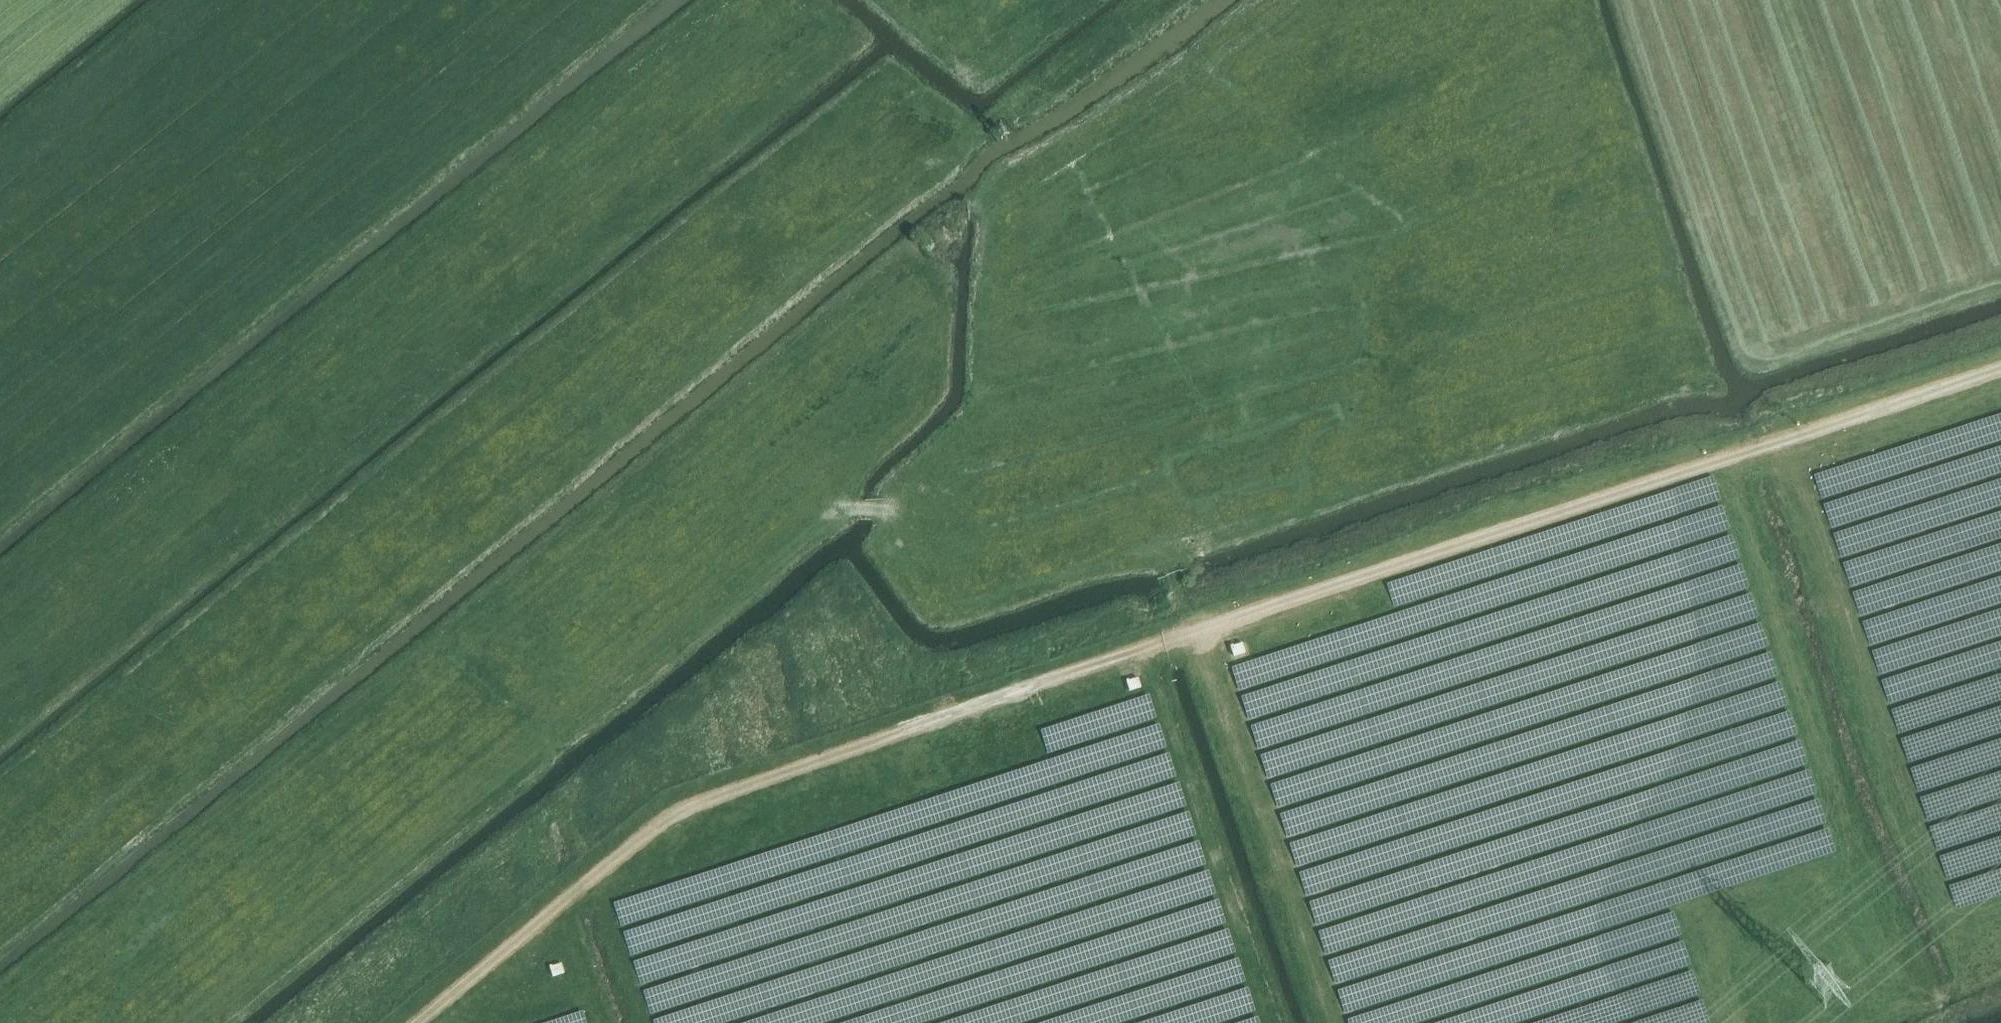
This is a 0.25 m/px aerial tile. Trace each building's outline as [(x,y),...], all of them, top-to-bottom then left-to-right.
[(1231,647),(1234,656),(1245,653),(1242,643),(1231,647)] [(1138,678),(1127,682),(1130,691),(1141,687),(1138,678)]
